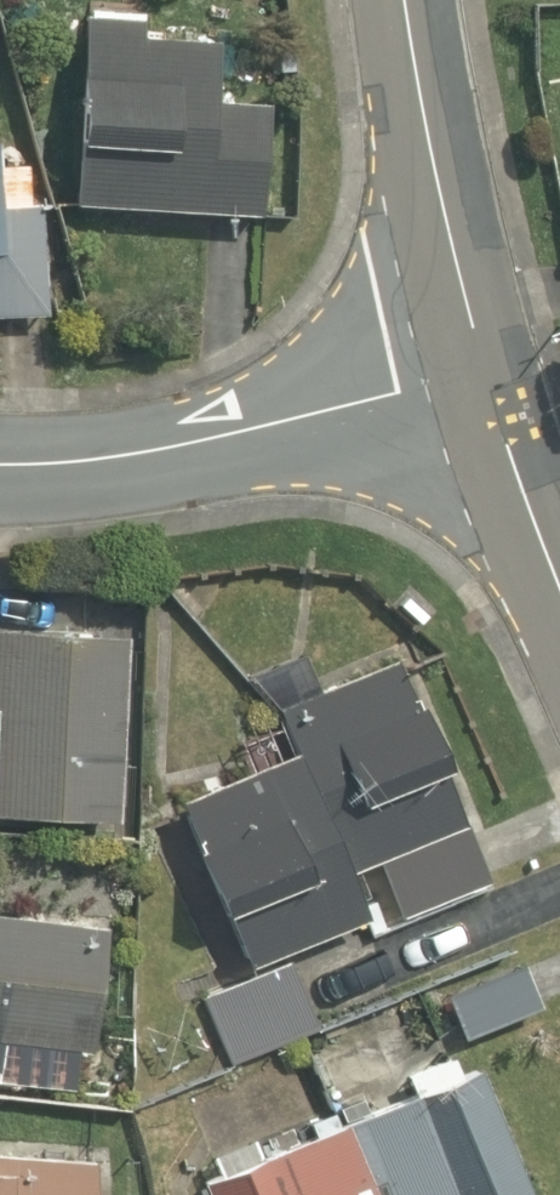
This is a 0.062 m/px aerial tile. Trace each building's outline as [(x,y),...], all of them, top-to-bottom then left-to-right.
[(153,28),(91,25),(82,217),(278,226),(283,118),(228,115),(231,54),(152,50),(153,28)] [(45,327),(52,210),(34,209),(37,154),(0,152),(0,324),(45,327)] [(0,649),(0,727),(8,728),(0,817),(0,825),(121,836),(137,662),(0,649)] [(307,761),(171,815),(240,990),(207,1003),(231,1065),(322,1029),(299,971),(493,893),(405,673),(290,719),(307,761)] [(0,923),(0,1081),(13,1082),(16,1046),(101,1053),(110,932),(0,923)] [(201,1189),(203,1194),(534,1194),(490,1079),(201,1189)] [(113,1172),(0,1160),(0,1194),(110,1194),(113,1172)]
